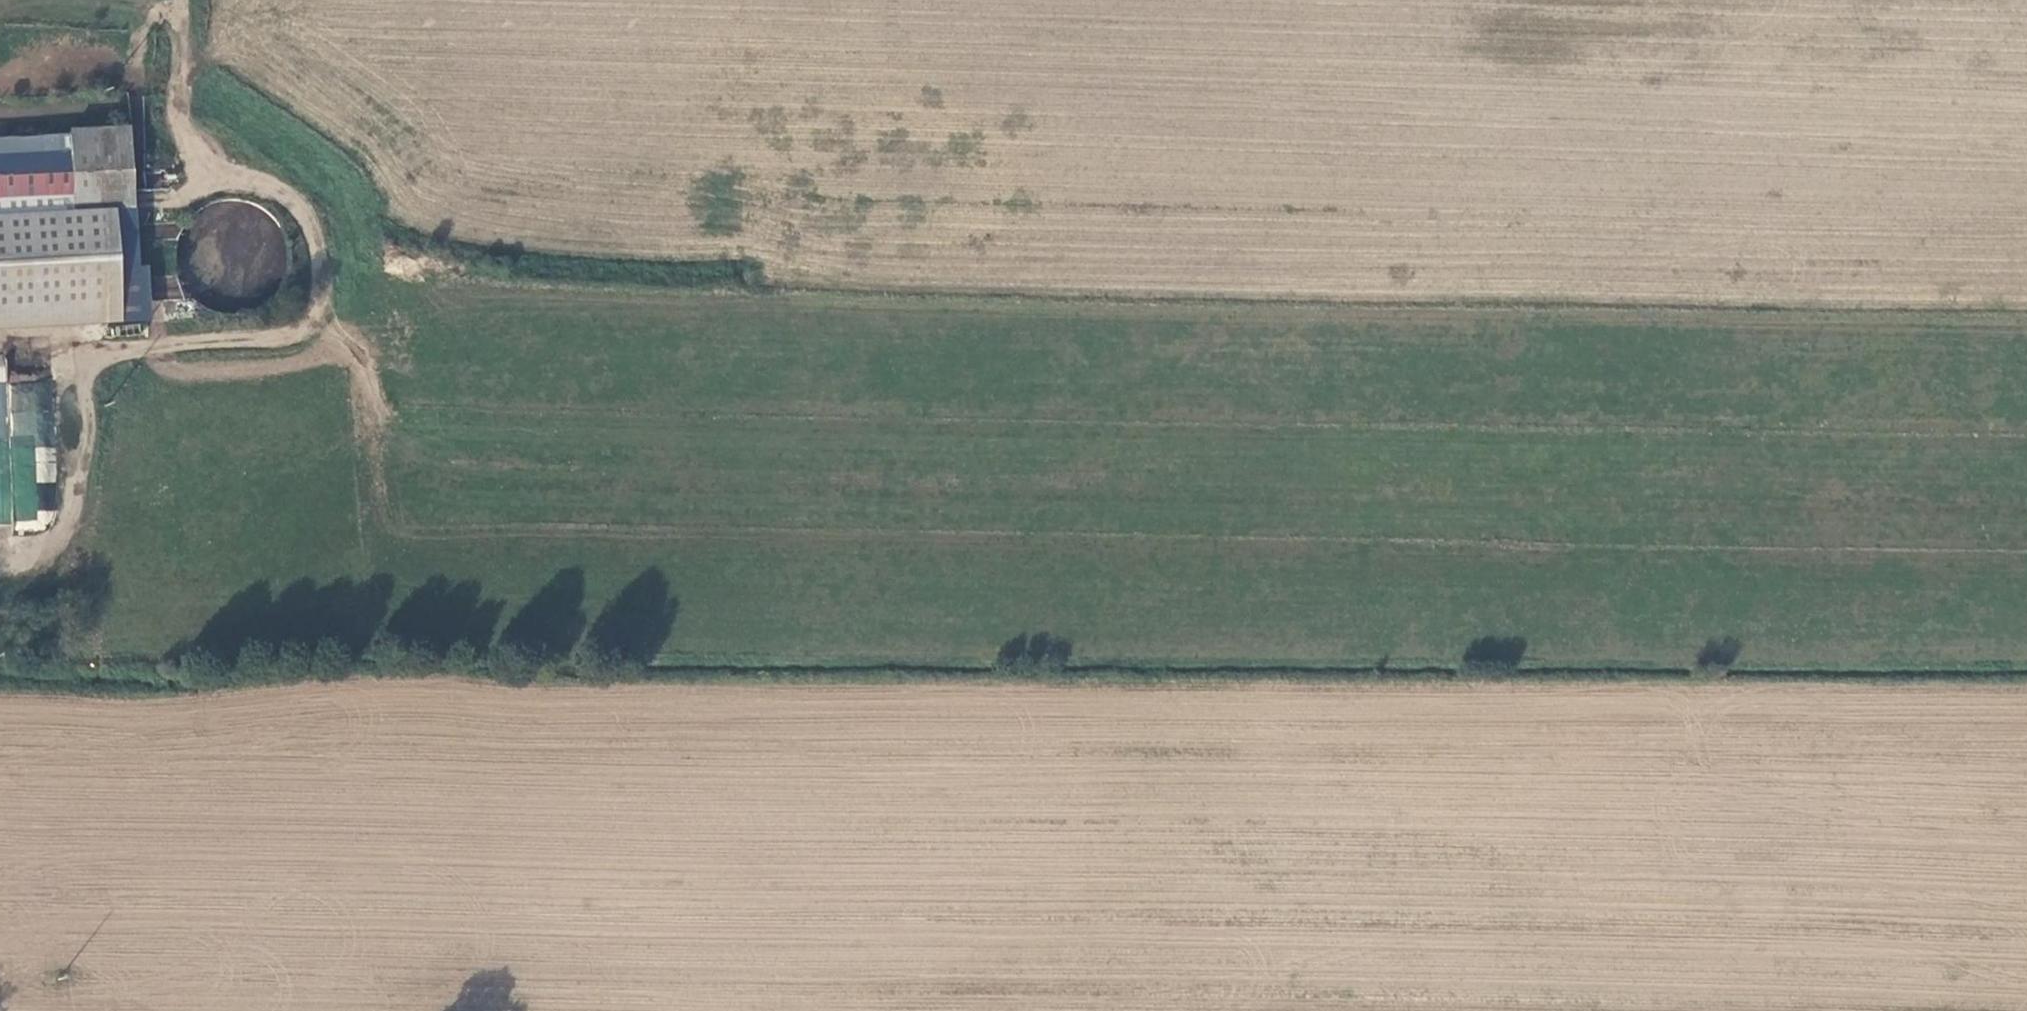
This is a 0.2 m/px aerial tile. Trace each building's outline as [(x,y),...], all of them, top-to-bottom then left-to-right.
[(108,209),(129,208),(124,125),(68,127),(67,135),(0,138),(0,214),(108,209)] [(115,300),(108,209),(0,214),(0,308),(115,300)] [(53,382),(6,383),(6,353),(0,354),(0,527),(54,527),(54,497),(40,497),(40,485),(54,485),(53,382)]
